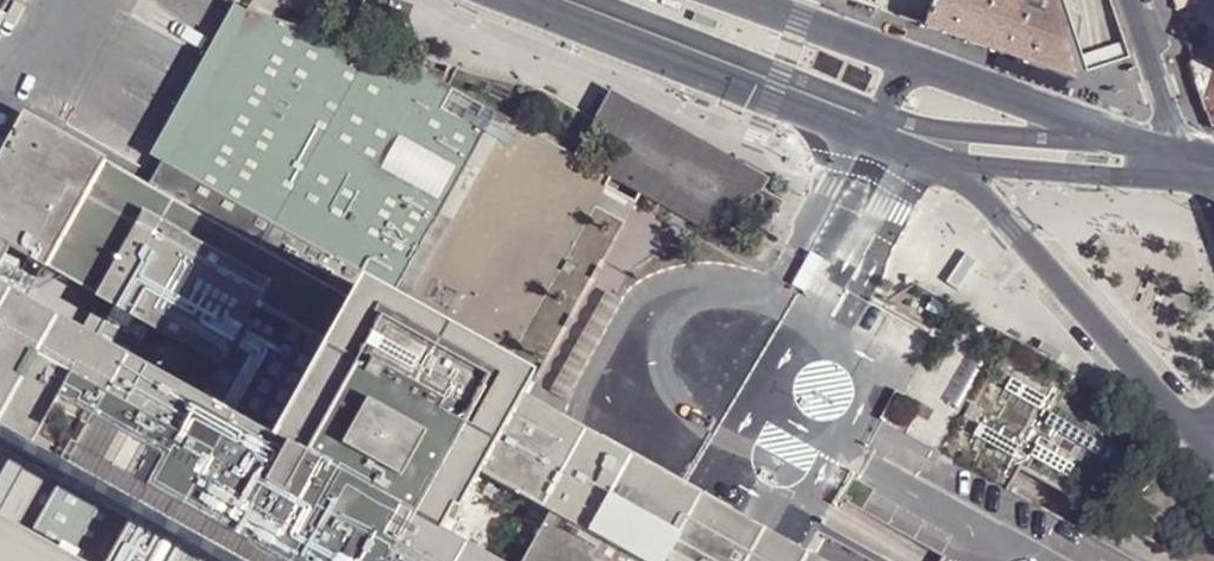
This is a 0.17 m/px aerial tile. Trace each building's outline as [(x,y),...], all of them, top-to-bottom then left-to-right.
[(412,0),(376,0),(373,10),(408,23),(415,1),(412,0)] [(923,27),(943,34),(993,52),(1046,71),(1073,80),(1051,0),(932,0),(923,27)] [(273,20),(257,11),(239,1),(151,156),(163,163),(151,186),(25,115),(0,160),(0,173),(27,124),(176,207),(183,195),(178,192),(273,20)] [(638,193),(656,155),(592,119),(572,155),(425,74),(273,20),(178,192),(183,195),(176,207),(27,124),(0,173),(0,560),(811,560),(785,547),(751,527),(733,517),(573,429),(564,424),(545,414),(515,397),(524,380),(531,384),(638,193)] [(1207,65),(1206,65),(1191,60),(1205,102),(1213,129),(1213,68),(1207,65)] [(656,155),(638,193),(683,219),(693,225),(757,188),(766,173),(750,165),(609,89),(601,103),(592,119),(656,155)] [(834,263),(811,251),(792,285),(816,295),(834,263)]
